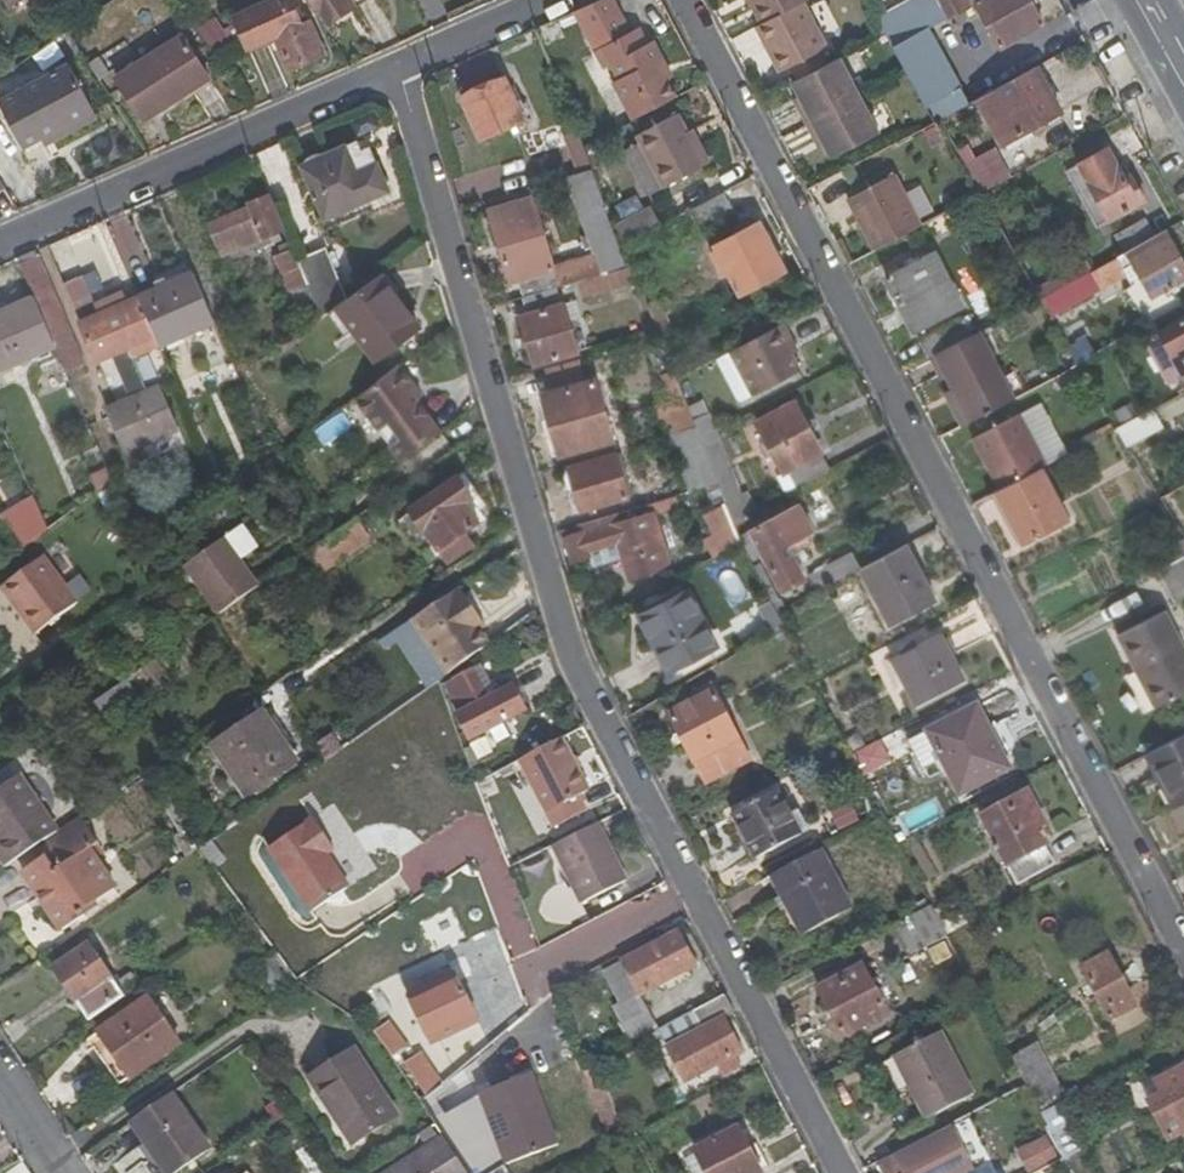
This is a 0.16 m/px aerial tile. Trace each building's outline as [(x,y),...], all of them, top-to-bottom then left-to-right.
[(307,19),(299,22),(289,0),(271,0),(234,16),(246,45),(275,34),(290,68),(324,53),(307,19)] [(317,19),(322,27),(345,12),(339,4),(345,0),(304,0),(317,19)] [(339,4),(345,12),(364,0),(345,0),(339,4)] [(671,100),(656,70),(661,67),(649,44),(642,46),(634,30),(630,32),(614,0),(603,0),(587,7),(575,12),(605,67),(611,64),(618,80),(614,82),(632,119),(671,100)] [(779,72),(789,66),(816,50),(825,45),(800,1),(802,0),(745,0),(759,24),(754,27),(779,72)] [(896,6),(900,13),(925,0),(906,0),(896,6)] [(1028,0),(937,0),(948,20),(970,7),(968,4),(974,1),(1000,46),(1041,24),(1028,0)] [(909,29),(900,13),(896,6),(884,12),(898,36),(909,29)] [(208,45),(228,33),(217,16),(197,28),(208,45)] [(966,102),(926,27),(892,46),(931,122),(966,102)] [(789,66),(797,80),(825,65),(816,50),(789,66)] [(877,133),(837,59),(825,65),(797,80),(790,84),(801,104),(795,107),(814,141),(820,139),(830,158),(877,133)] [(29,116),(40,137),(93,110),(69,64),(18,92),(13,82),(0,87),(0,130),(29,116)] [(1034,65),(974,98),(985,120),(1002,111),(1014,135),(1020,143),(1047,129),(1043,120),(1059,112),(1034,65)] [(507,78),(463,95),(480,139),(524,122),(507,78)] [(201,81),(138,110),(148,133),(212,105),(201,81)] [(1014,135),(1002,111),(985,120),(999,144),(1014,135)] [(639,143),(622,151),(645,195),(704,166),(677,115),(636,135),(639,143)] [(565,137),(571,151),(584,147),(583,143),(578,132),(565,137)] [(343,149),(355,175),(377,166),(365,139),(343,149)] [(986,190),(1012,177),(998,147),(972,160),(986,190)] [(327,217),(387,191),(377,166),(355,175),(343,149),(304,166),(327,217)] [(1111,166),(1102,151),(1076,166),(1107,221),(1141,201),(1132,183),(1126,185),(1114,164),(1111,166)] [(593,168),(564,177),(595,254),(553,267),(533,196),(489,209),(511,283),(519,282),(523,296),(556,286),(575,280),(602,271),(601,269),(623,260),(601,206),(606,203),(593,168)] [(898,172),(848,199),(874,249),(925,222),(898,172)] [(696,230),(731,213),(722,193),(686,211),(696,230)] [(221,254),(284,229),(270,196),(249,204),(250,207),(209,224),(221,254)] [(622,243),(659,225),(649,207),(615,224),(622,243)] [(1119,255),(1149,239),(1140,222),(1112,237),(1119,255)] [(766,251),(752,224),(713,244),(715,248),(709,252),(720,277),(727,274),(739,294),(782,272),(771,250),(766,251)] [(1087,272),(1097,288),(1124,274),(1121,268),(1130,264),(1149,297),(1139,304),(1149,323),(1178,307),(1168,287),(1183,278),(1183,270),(1164,231),(1149,239),(1119,255),(1087,272)] [(275,254),(289,290),(307,284),(297,260),(289,241),(280,244),(282,252),(275,254)] [(345,301),(324,250),(297,260),(307,284),(321,318),(325,316),(345,301)] [(55,345),(66,371),(84,364),(41,256),(37,257),(35,252),(18,260),(35,297),(55,345)] [(934,252),(886,278),(913,331),(962,306),(934,252)] [(637,280),(630,263),(602,271),(575,280),(581,296),(637,280)] [(1057,309),(1097,288),(1087,272),(1049,293),(1057,309)] [(137,300),(159,348),(215,323),(194,275),(137,300)] [(373,361),(416,329),(378,277),(345,301),(325,316),(341,338),(352,332),(373,361)] [(133,401),(118,407),(107,412),(124,452),(178,429),(160,389),(146,395),(131,360),(159,348),(137,300),(120,307),(92,319),(88,310),(92,308),(78,278),(63,285),(98,362),(113,356),(133,401)] [(568,321),(564,305),(561,305),(556,286),(523,296),(529,314),(521,317),(535,366),(578,354),(568,321)] [(35,297),(0,313),(0,366),(1,368),(55,345),(35,297)] [(670,329),(659,299),(646,303),(658,333),(670,329)] [(573,302),(564,305),(568,321),(578,318),(573,302)] [(967,318),(922,343),(929,356),(934,354),(974,333),(967,318)] [(1183,379),(1183,318),(1159,331),(1183,379)] [(786,346),(791,343),(781,322),(727,350),(749,393),(797,369),(789,351),(786,346)] [(974,333),(934,354),(951,388),(970,424),(1016,399),(979,330),(974,333)] [(1170,386),(1183,379),(1159,331),(1144,339),(1170,386)] [(789,351),(794,349),(791,343),(786,346),(789,351)] [(550,393),(544,395),(561,455),(611,440),(594,380),(586,382),(580,362),(545,374),(550,393)] [(401,458),(440,429),(398,369),(358,398),(401,458)] [(963,427),(970,424),(951,388),(944,391),(963,427)] [(791,490),(828,471),(792,402),(756,421),(791,490)] [(1125,447),(1158,430),(1149,411),(1112,430),(1125,447)] [(327,442),(350,427),(341,414),(319,430),(327,442)] [(616,456),(571,469),(583,511),(628,497),(616,456)] [(94,494),(112,480),(107,467),(88,476),(94,494)] [(1021,541),(1064,519),(1038,469),(995,492),(1021,541)] [(469,545),(460,531),(476,521),(464,500),(471,496),(456,474),(407,507),(414,517),(431,542),(444,561),(469,545)] [(19,550),(49,528),(33,493),(0,518),(19,550)] [(798,509),(742,537),(755,561),(765,556),(783,592),(802,582),(785,548),(811,535),(798,509)] [(713,536),(705,540),(715,557),(741,543),(732,520),(728,510),(707,519),(713,536)] [(636,518),(614,524),(611,515),(571,528),(573,535),(565,537),(572,561),(590,556),(589,552),(620,543),(630,581),(654,574),(649,558),(667,553),(656,517),(638,523),(636,518)] [(431,542),(414,517),(404,523),(420,549),(431,542)] [(320,572),(367,539),(353,520),(306,553),(320,572)] [(215,617),(255,589),(221,541),(182,570),(215,617)] [(858,569),(856,569),(886,625),(932,601),(902,545),(858,569)] [(849,552),(807,575),(816,590),(856,569),(858,569),(849,552)] [(1153,572),(1171,605),(1183,598),(1183,554),(1153,572)] [(0,587),(0,590),(33,633),(75,603),(40,557),(0,587)] [(278,586),(297,575),(290,564),(273,577),(278,586)] [(775,612),(780,609),(758,565),(753,567),(767,596),(775,612)] [(721,575),(725,598),(743,595),(738,572),(721,575)] [(448,673),(490,644),(480,630),(473,620),(478,617),(458,587),(411,619),(448,673)] [(641,612),(670,668),(714,646),(685,590),(641,612)] [(761,609),(758,610),(770,633),(782,627),(775,612),(767,596),(757,601),(761,609)] [(1159,611),(1112,636),(1130,670),(1134,668),(1155,707),(1183,691),(1183,657),(1159,611)] [(478,617),(473,620),(480,630),(484,626),(478,617)] [(891,661),(915,704),(960,680),(937,636),(912,649),(891,661)] [(909,642),(887,653),(891,661),(912,649),(909,642)] [(459,714),(468,731),(480,725),(484,732),(527,710),(514,685),(487,698),(472,669),(455,679),(471,707),(459,714)] [(108,692),(94,702),(103,716),(133,696),(123,682),(108,692)] [(668,713),(703,784),(748,761),(714,692),(668,713)] [(926,731),(959,793),(1007,769),(975,706),(926,731)] [(293,761),(261,712),(210,746),(243,795),(293,761)] [(472,738),(484,732),(480,725),(468,731),(472,738)] [(1183,801),(1183,732),(1142,754),(1154,778),(1149,779),(1167,810),(1183,801)] [(850,754),(862,748),(855,736),(843,742),(850,754)] [(551,832),(582,817),(574,800),(584,794),(559,742),(558,740),(516,761),(517,763),(551,832)] [(56,831),(18,777),(0,789),(0,863),(2,867),(33,846),(56,831)] [(976,815),(1013,883),(1051,864),(1032,827),(1041,822),(1024,790),(976,815)] [(730,815),(754,858),(797,835),(775,792),(730,815)] [(854,801),(830,811),(839,831),(863,820),(854,801)] [(38,853),(82,824),(77,817),(56,831),(33,846),(38,853)] [(268,847),(312,910),(348,886),(325,853),(334,847),(313,817),(268,847)] [(87,849),(96,844),(82,824),(38,853),(42,859),(21,874),(64,931),(86,915),(84,912),(116,888),(87,849)] [(578,902),(625,880),(598,825),(552,847),(578,902)] [(802,932),(853,907),(822,848),(772,874),(802,932)] [(945,934),(929,904),(895,922),(910,952),(945,934)] [(638,993),(639,995),(695,965),(679,935),(624,967),(638,993)] [(89,945),(54,969),(90,1019),(124,996),(89,945)] [(1109,1021),(1135,1006),(1107,954),(1080,968),(1102,1009),(1109,1021)] [(819,989),(843,1036),(887,1014),(862,966),(819,989)] [(608,982),(620,1002),(638,993),(624,967),(615,972),(617,977),(608,982)] [(453,975),(408,998),(437,1053),(482,1029),(453,975)] [(175,1037),(143,993),(94,1027),(124,1071),(175,1037)] [(647,1008),(639,995),(638,993),(620,1002),(613,1007),(620,1022),(647,1008)] [(694,1016),(704,1035),(669,1054),(686,1086),(740,1056),(722,1024),(735,1017),(726,998),(694,1016)] [(410,1054),(395,1033),(378,1041),(380,1043),(398,1069),(407,1063),(405,1057),(410,1054)] [(890,1057),(923,1120),(971,1095),(938,1033),(890,1057)] [(1060,1093),(1035,1045),(1011,1058),(1025,1085),(1036,1106),(1060,1093)] [(355,1060),(315,1087),(358,1153),(401,1126),(355,1060)] [(426,1064),(411,1075),(430,1103),(446,1093),(426,1064)] [(1148,1102),(1167,1140),(1183,1131),(1183,1067),(1155,1082),(1160,1096),(1148,1102)] [(599,1077),(587,1080),(603,1121),(611,1118),(610,1116),(612,1114),(614,1114),(604,1085),(602,1086),(599,1077)] [(532,1087),(544,1120),(551,1119),(538,1084),(532,1087)] [(544,1120),(532,1087),(485,1104),(502,1150),(491,1154),(498,1172),(518,1172),(564,1156),(551,1119),(544,1120)] [(206,1149),(169,1093),(130,1120),(166,1172),(171,1172),(206,1149)] [(884,1172),(961,1172),(971,1168),(950,1128),(880,1164),(884,1172)] [(696,1153),(707,1172),(761,1172),(738,1131),(696,1153)] [(1018,1149),(1029,1172),(1031,1172),(1060,1160),(1049,1135),(1018,1149)] [(465,1170),(455,1154),(451,1149),(410,1172),(467,1172),(465,1170)] [(475,1165),(465,1149),(455,1154),(465,1170),(475,1165)] [(1079,1156),(1066,1163),(1072,1172),(1088,1172),(1079,1156)] [(1011,1157),(988,1171),(989,1172),(1019,1172),(1011,1157)]
